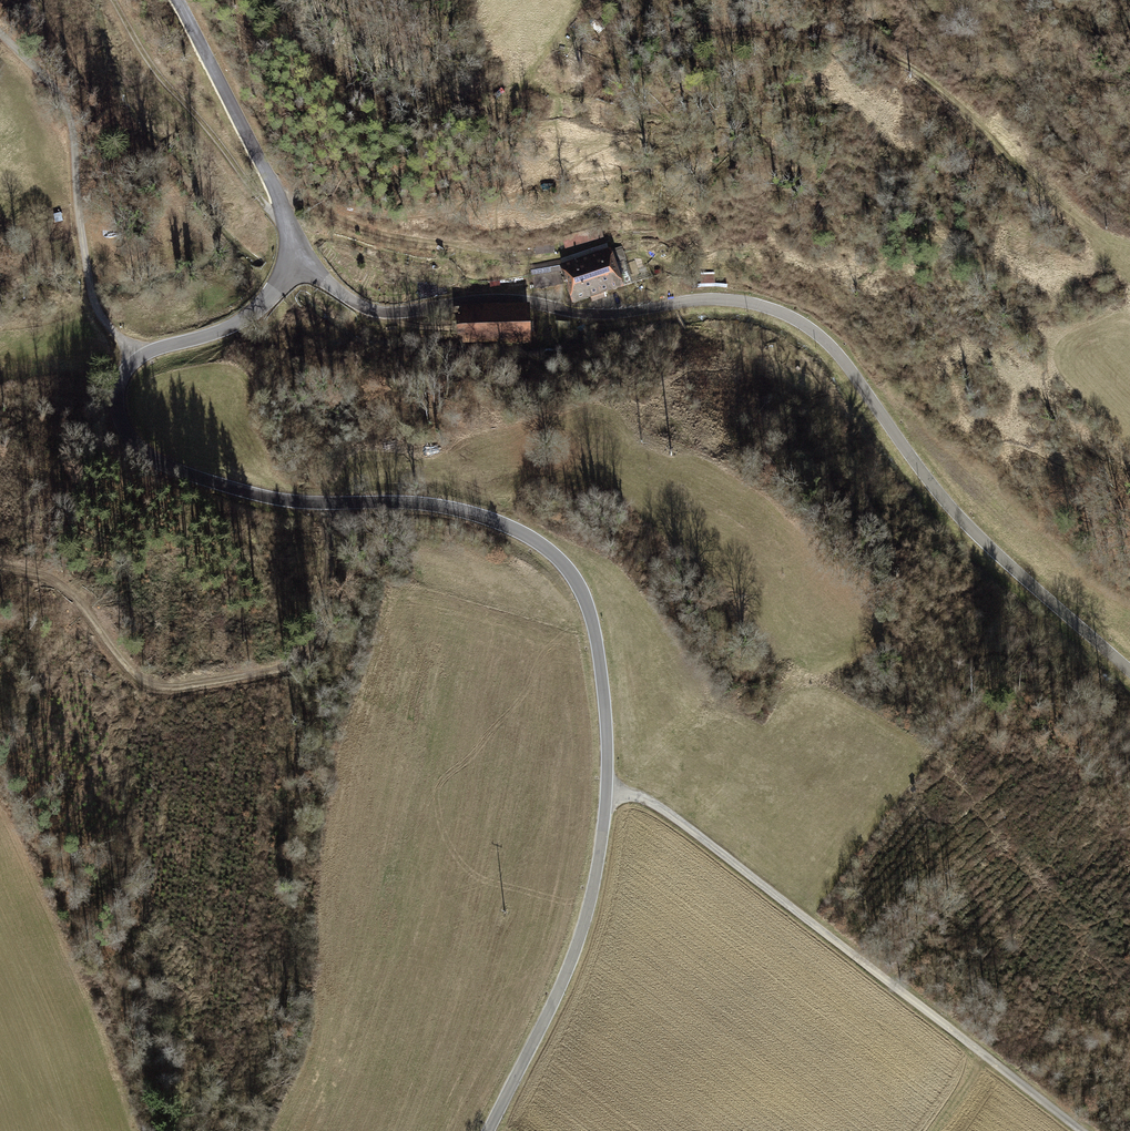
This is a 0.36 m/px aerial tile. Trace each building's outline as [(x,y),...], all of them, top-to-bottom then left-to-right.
[(608,227),(569,239),(573,251),(611,239),(608,227)] [(618,247),(564,266),(575,298),(576,301),(652,275),(647,262),(636,266),(633,259),(623,263),(618,247)] [(535,273),(530,274),(534,293),(557,289),(555,277),(565,275),(562,264),(546,267),(545,262),(533,264),(535,273)] [(459,309),(458,345),(531,345),(531,310),(459,309)]
